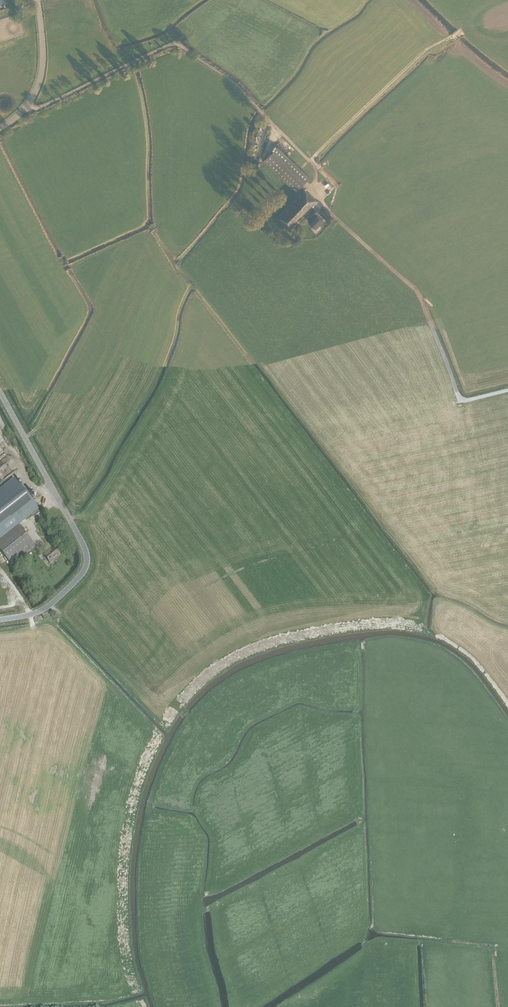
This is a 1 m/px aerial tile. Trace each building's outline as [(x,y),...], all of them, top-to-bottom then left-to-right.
[(310,176),(277,146),(264,161),(298,194),(277,217),(281,221),(280,221),(284,225),(285,224),(289,229),(291,227),(293,228),(318,201),(301,185),(310,176)] [(318,212),(314,208),(309,213),(312,216),(308,221),(316,229),(324,221),(317,214),(318,212)] [(0,490),(0,539),(38,509),(14,479),(0,490)] [(0,540),(0,551),(11,565),(35,546),(19,525),(0,540)] [(39,545),(32,551),(35,554),(42,549),(39,545)] [(60,556),(53,547),(43,556),(50,564),(60,556)]
